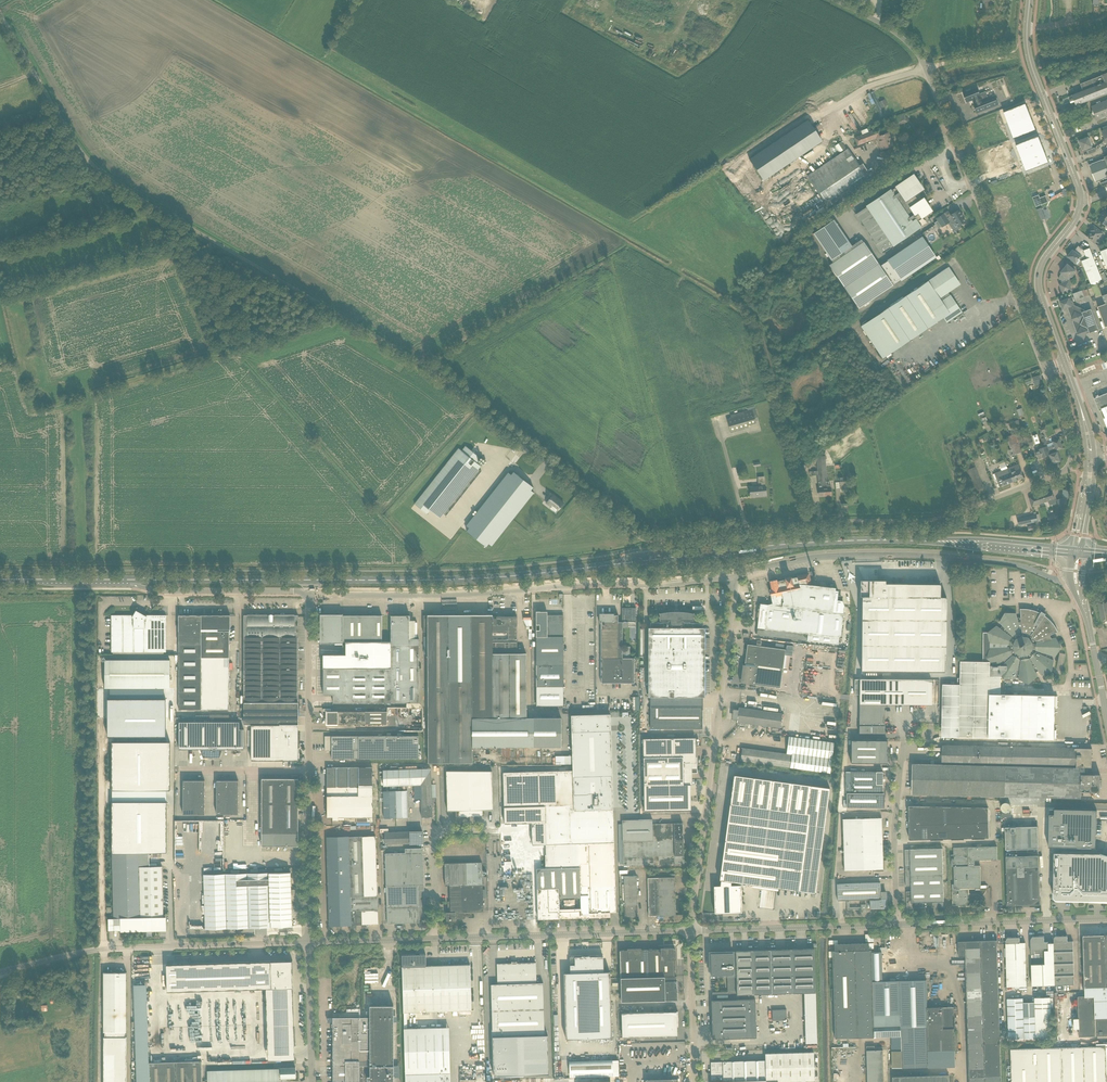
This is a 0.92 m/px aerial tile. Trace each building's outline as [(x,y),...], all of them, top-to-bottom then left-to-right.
[(677,49),(671,56),(674,58),(680,51),(677,49)] [(1101,71),(1102,75),(1080,84),(1083,91),(1069,97),(1073,107),(1106,93),(1106,69),(1101,71)] [(973,104),(977,113),(999,105),(995,96),(988,98),(985,92),(980,94),(977,87),(971,90),(970,89),(966,91),(966,92),(963,93),(966,103),(974,100),(975,103),(973,104)] [(882,108),(888,105),(885,99),(879,102),(882,108)] [(1093,116),(1093,117),(1094,117),(1095,118),(1096,119),(1097,121),(1106,117),(1106,100),(1091,107),(1092,109),(1092,110),(1092,111),(1092,112),(1092,113),(1094,113),(1095,115),(1092,116),(1093,116)] [(1026,103),(1003,112),(1014,139),(1036,130),(1026,103)] [(807,121),(749,159),(764,181),(822,142),(811,126),(807,121)] [(834,123),(825,129),(832,141),(841,136),(834,123)] [(858,145),(876,138),(881,136),(879,131),(875,133),(874,130),(855,138),(858,145)] [(876,138),(881,150),(893,145),(888,133),(881,136),(876,138)] [(1049,162),(1038,136),(1016,145),(1026,171),(1049,162)] [(1084,139),(1079,140),(1080,145),(1081,145),(1083,150),(1087,148),(1089,154),(1096,151),(1095,148),(1092,149),(1091,146),(1088,138),(1084,139)] [(834,146),(839,153),(846,148),(841,141),(834,146)] [(830,146),(827,149),(832,157),(836,154),(830,146)] [(1019,174),(1010,148),(986,158),(995,183),(1019,174)] [(862,170),(860,167),(861,165),(861,164),(859,166),(847,149),(807,176),(816,189),(828,207),(868,180),(868,179),(871,177),(866,170),(865,171),(864,169),(862,170)] [(1089,165),(1096,183),(1100,181),(1101,183),(1106,181),(1106,156),(1105,157),(1105,158),(1089,165)] [(884,167),(888,173),(893,169),(889,164),(884,167)] [(882,253),(883,253),(890,248),(893,246),(897,244),(921,227),(917,220),(931,211),(923,198),(922,199),(918,192),(923,189),(913,175),(896,187),(891,190),(890,189),(866,206),(866,207),(863,209),(856,214),(883,253),(882,253)] [(1057,185),(1041,191),(1043,196),(1044,196),(1043,195),(1049,192),(1051,197),(1060,194),(1057,186),(1057,185)] [(1039,195),(1032,197),(1036,207),(1048,202),(1046,196),(1040,198),(1039,195)] [(1041,208),(1037,210),(1041,220),(1045,219),(1041,208)] [(938,221),(934,223),(938,229),(941,226),(942,227),(947,223),(952,230),(953,232),(961,227),(960,226),(966,222),(965,221),(963,218),(962,217),(963,216),(959,209),(950,215),(951,215),(946,218),(943,214),(936,218),(938,221)] [(1106,212),(1104,213),(1103,212),(1100,216),(1102,217),(1099,221),(1106,226),(1106,211),(1106,212)] [(852,246),(839,228),(834,231),(831,228),(832,227),(829,223),(813,233),(833,263),(852,250),(850,247),(852,246)] [(1102,233),(1103,233),(1094,226),(1091,229),(1092,230),(1087,236),(1090,238),(1089,239),(1095,243),(1094,242),(1097,239),(1098,240),(1101,236),(1099,235),(1101,232),(1102,233)] [(833,263),(829,265),(858,309),(935,257),(922,237),(880,266),(863,242),(852,250),(833,263)] [(1101,278),(1089,248),(1084,250),(1078,246),(1074,251),(1083,258),(1084,257),(1087,264),(1083,265),(1087,273),(1090,283),(1101,278)] [(1081,260),(1083,265),(1087,264),(1084,257),(1083,258),(1074,251),(1073,250),(1067,256),(1078,265),(1081,261),(1080,260),(1081,260)] [(1059,284),(1063,294),(1072,290),(1069,281),(1069,279),(1075,271),(1067,264),(1061,272),(1062,273),(1062,274),(1061,275),(1060,276),(1060,277),(1060,278),(1060,279),(1061,279),(1061,280),(1061,281),(1061,282),(1062,284),(1059,284)] [(946,293),(959,284),(948,268),(928,281),(861,326),(882,358),(949,313),(952,318),(961,312),(950,296),(949,296),(946,293)] [(1074,293),(1075,299),(1085,297),(1083,290),(1074,293)] [(1103,322),(1105,327),(1106,326),(1106,293),(1102,295),(1104,301),(1105,303),(1097,306),(1103,322)] [(1077,334),(1084,338),(1086,334),(1099,330),(1091,309),(1084,311),(1083,309),(1072,304),(1071,304),(1069,298),(1060,302),(1063,309),(1067,307),(1071,317),(1072,317),(1072,319),(1073,320),(1073,322),(1076,332),(1078,332),(1077,334)] [(1099,411),(1101,410),(1106,407),(1106,393),(1094,398),(1099,411)] [(745,414),(727,419),(731,433),(748,428),(748,425),(756,424),(754,419),(753,413),(752,409),(744,412),(745,414)] [(1009,450),(1011,456),(1014,455),(1021,453),(1016,434),(1007,437),(1011,450),(1009,450)] [(1062,461),(1058,451),(1057,452),(1056,451),(1063,448),(1059,439),(1053,441),(1054,445),(1048,448),(1049,451),(1050,454),(1049,455),(1052,464),(1062,461)] [(1042,458),(1049,455),(1050,454),(1049,451),(1048,448),(1046,443),(1043,444),(1042,444),(1044,447),(1039,449),(1035,451),(1038,459),(1042,457),(1042,458)] [(445,517),(481,472),(478,470),(481,466),(477,462),(480,458),(465,447),(461,451),(459,448),(414,505),(426,514),(429,511),(439,519),(442,514),(445,517)] [(817,457),(817,466),(819,488),(818,488),(819,495),(825,495),(825,496),(831,496),(831,490),(830,485),(829,485),(829,482),(827,482),(825,456),(817,457)] [(964,463),(976,494),(984,491),(972,460),(964,463)] [(1010,473),(1007,468),(1004,460),(998,462),(1002,471),(995,473),(1000,487),(1013,482),(1010,473)] [(1018,464),(1007,468),(1010,473),(1013,482),(1024,478),(1018,464)] [(508,472),(466,526),(469,528),(467,531),(486,547),(489,544),(492,546),(534,492),(531,490),(533,487),(514,472),(511,475),(508,472)] [(839,477),(839,488),(847,488),(847,477),(839,477)] [(757,495),(758,497),(766,496),(766,491),(764,478),(758,479),(759,487),(750,488),(751,496),(757,495)] [(1029,498),(1032,506),(1048,501),(1050,505),(1056,503),(1052,490),(1029,498)] [(546,503),(551,507),(553,505),(558,509),(563,503),(553,494),(546,503)] [(1057,500),(1059,507),(1067,504),(1065,497),(1057,500)] [(1039,514),(1017,519),(1019,526),(1038,521),(1037,519),(1039,518),(1039,514)] [(835,590),(835,588),(811,585),(809,573),(797,576),(797,577),(791,578),(791,577),(785,578),(785,580),(777,581),(776,580),(770,581),(772,589),(769,589),(772,604),(768,604),(760,604),(757,628),(756,635),(807,641),(838,644),(839,637),(841,637),(844,606),(842,600),(837,600),(838,591),(835,590)] [(860,580),(860,596),(862,596),(861,671),(946,672),(946,597),(940,597),(940,584),(886,583),(886,580),(878,580),(860,580)] [(1098,603),(1101,621),(1104,620),(1105,623),(1106,624),(1106,623),(1106,601),(1098,603)] [(618,622),(618,615),(601,615),(601,683),(634,683),(634,658),(622,658),(622,627),(628,627),(628,622),(636,622),(636,608),(622,608),(622,622),(618,622)] [(943,684),(942,726),(959,727),(959,737),(1054,739),(1055,695),(1000,694),(1001,676),(1002,676),(1003,679),(1014,679),(1016,675),(1019,675),(1019,680),(1029,684),(1037,677),(1036,673),(1039,671),(1041,674),(1052,671),(1054,660),(1050,659),(1051,655),(1055,656),(1061,647),(1056,638),(1051,639),(1050,635),(1058,632),(1057,630),(1056,628),(1055,626),(1054,625),(1053,624),(1052,623),(1051,622),(1049,619),(1048,618),(1047,617),(1045,616),(1046,614),(1041,611),(1041,613),(1039,612),(1037,612),(1036,611),(1035,611),(1032,610),(1031,610),(1031,609),(1029,609),(1027,609),(1025,609),(1024,609),(1022,609),(1020,609),(1021,617),(1017,618),(1016,613),(1005,613),(999,623),(1002,626),(1000,628),(997,626),(988,632),(990,643),(994,644),(994,647),(990,648),(987,658),(986,658),(983,661),(983,662),(971,661),(968,661),(961,661),(960,678),(958,678),(958,685),(943,684)] [(697,729),(703,729),(703,695),(702,695),(702,623),(690,623),(690,622),(683,622),(683,621),(693,621),(694,617),(693,616),(694,613),(693,613),(689,612),(684,612),(679,611),(679,610),(674,610),(674,611),(669,612),(664,612),(659,613),(660,616),(659,616),(660,621),(668,621),(668,622),(663,622),(650,622),(650,628),(650,728),(697,729)] [(563,642),(565,642),(565,637),(563,637),(563,615),(547,615),(547,611),(536,611),(536,706),(563,706),(563,687),(563,642)] [(346,642),(346,655),(323,655),(323,668),(346,668),(391,668),(391,642),(382,642),(382,615),(343,615),(343,614),(339,614),(339,615),(323,615),(323,642),(346,642)] [(111,615),(111,653),(166,653),(166,615),(111,615)] [(229,710),(229,658),(229,629),(230,629),(230,615),(223,615),(219,615),(212,615),(208,615),(201,615),(197,615),(190,615),(186,615),(178,615),(178,631),(179,631),(179,710),(229,710)] [(243,645),(243,647),(244,647),(244,725),(251,725),(298,725),(298,615),(244,615),(244,645),(243,645)] [(391,668),(391,703),(418,703),(418,638),(409,639),(409,615),(390,615),(390,616),(391,616),(391,668)] [(526,718),(526,654),(492,654),(492,650),(511,650),(516,650),(517,650),(517,616),(516,616),(516,617),(497,617),(497,616),(496,616),(496,618),(493,618),(492,615),(427,615),(423,615),(423,632),(427,632),(428,763),(472,763),(472,747),(535,747),(561,747),(561,718),(534,718),(526,718)] [(789,668),(791,651),(795,652),(796,645),(787,643),(783,668),(789,668)] [(741,677),(740,683),(742,683),(764,686),(780,688),(785,650),(757,646),(753,645),(747,644),(745,665),(743,665),(741,677)] [(1063,671),(1065,653),(1060,652),(1058,662),(1055,661),(1054,669),(1063,671)] [(163,660),(105,660),(105,688),(112,688),(164,688),(170,688),(170,660),(163,660)] [(323,695),(333,694),(346,694),(346,668),(323,668),(323,695)] [(333,703),(391,703),(391,668),(346,668),(346,694),(333,694),(333,703)] [(931,705),(931,680),(859,680),(859,679),(854,679),(854,694),(859,694),(859,733),(884,733),(884,704),(931,705)] [(112,699),(109,699),(109,737),(120,737),(166,737),(166,710),(166,699),(164,699),(112,699)] [(737,722),(742,723),(780,728),(782,713),(739,707),(737,722)] [(387,724),(387,712),(327,712),(327,724),(365,724),(387,724)] [(508,772),(503,772),(503,786),(504,824),(532,823),(532,845),(545,844),(546,844),(554,844),(554,854),(546,854),(546,868),(543,868),(537,876),(538,919),(581,918),(581,917),(589,917),(610,917),(610,912),(616,912),(613,809),(610,714),(571,715),(573,770),(508,772)] [(179,722),(179,749),(200,749),(203,757),(220,757),(223,749),(244,749),(244,729),(239,729),(239,722),(179,722)] [(298,761),(298,731),(292,731),(292,725),(298,725),(251,725),(251,761),(252,761),(252,760),(284,760),(284,761),(298,761)] [(419,759),(419,736),(325,736),(325,751),(331,750),(331,759),(419,759)] [(740,761),(746,761),(829,773),(834,742),(789,736),(786,754),(742,748),(740,761)] [(692,810),(691,784),(692,784),(692,772),(697,772),(697,755),(696,755),(695,738),(643,739),(645,810),(692,810)] [(170,740),(112,740),(112,790),(170,790),(170,740)] [(887,763),(887,749),(887,740),(851,740),(851,763),(875,763),(887,763)] [(1100,775),(1084,774),(1085,767),(1092,767),(1092,748),(942,745),(942,764),(913,764),(912,794),(1081,798),(1081,792),(1100,792),(1100,775)] [(365,763),(365,767),(373,766),(373,774),(378,773),(377,763),(365,763)] [(327,779),(327,791),(372,792),(372,767),(327,767),(327,777),(326,777),(326,779),(327,779)] [(383,770),(383,786),(414,785),(414,799),(421,798),(422,817),(424,817),(432,817),(432,807),(436,807),(436,784),(431,784),(431,768),(383,770)] [(492,771),(446,771),(447,811),(456,811),(456,816),(466,816),(467,817),(469,816),(472,816),(473,817),(474,816),(475,816),(485,815),(485,810),(493,810),(492,771)] [(846,807),(884,808),(884,793),(882,793),(883,772),(850,772),(850,793),(847,793),(846,807)] [(300,780),(299,780),(299,779),(298,779),(298,775),(291,775),(291,779),(262,779),(262,846),(298,846),(298,785),(299,785),(299,783),(300,783),(300,780)] [(815,893),(830,788),(733,775),(719,880),(721,880),(720,885),(714,886),(715,913),(738,912),(738,911),(742,911),(741,885),(739,885),(739,883),(767,886),(777,888),(815,893)] [(183,813),(204,813),(205,781),(183,781),(183,813)] [(216,813),(238,813),(238,781),(216,781),(216,813)] [(383,791),(384,813),(384,818),(408,818),(407,790),(383,791)] [(372,792),(327,791),(327,817),(332,817),(332,821),(339,821),(338,817),(356,817),(356,822),(373,822),(372,812),(372,792)] [(153,928),(166,928),(165,914),(163,914),(162,866),(150,867),(149,852),(167,852),(167,802),(112,802),(112,853),(114,918),(121,918),(121,931),(153,931),(153,928)] [(909,816),(909,818),(921,817),(920,806),(909,806),(909,810),(908,810),(908,816),(909,816)] [(920,806),(921,817),(921,825),(937,824),(936,806),(930,806),(920,806)] [(943,806),(936,806),(937,824),(947,824),(947,806),(943,806)] [(951,807),(947,806),(947,824),(957,824),(957,806),(951,806),(951,807)] [(963,806),(957,806),(957,824),(968,823),(967,807),(963,807),(963,806)] [(971,807),(967,807),(968,823),(978,823),(978,807),(971,806),(971,807)] [(984,807),(978,807),(978,823),(989,823),(988,807),(984,807)] [(1049,814),(1048,846),(1096,847),(1096,810),(1054,809),(1054,814),(1049,814)] [(909,827),(909,829),(921,828),(921,825),(921,817),(909,818),(909,821),(909,827)] [(842,819),(844,865),(844,870),(873,869),(873,871),(883,871),(884,869),(884,852),(883,852),(882,818),(842,819)] [(622,820),(624,866),(684,864),(683,849),(685,849),(685,846),(683,846),(683,823),(652,824),(652,819),(622,820)] [(968,823),(957,824),(958,839),(964,839),(964,838),(968,838),(968,823)] [(978,823),(968,823),(968,838),(972,838),(972,839),(979,839),(978,823)] [(989,823),(978,823),(979,839),(985,838),(989,838),(989,823)] [(921,825),(921,828),(921,840),(931,839),(931,840),(937,840),(937,824),(921,825)] [(947,824),(937,824),(937,840),(943,840),(943,839),(947,839),(947,824)] [(957,824),(947,824),(947,839),(951,839),(958,839),(957,824)] [(1038,848),(1038,826),(1005,827),(1006,849),(1016,849),(1028,849),(1038,848)] [(921,828),(909,829),(909,833),(909,839),(910,839),(910,840),(921,840),(921,828)] [(384,832),(385,844),(423,843),(422,831),(384,832)] [(351,925),(378,924),(375,836),(326,838),(329,925),(351,925)] [(953,848),(954,855),(951,855),(951,867),(954,867),(954,884),(952,884),(952,906),(970,905),(969,889),(981,889),(980,866),(975,866),(974,861),(997,860),(997,846),(953,848)] [(515,850),(505,850),(506,870),(515,870),(515,850)] [(419,920),(425,920),(423,852),(385,853),(387,924),(419,923),(419,920)] [(1100,853),(1054,852),(1053,896),(1053,897),(1054,898),(1054,899),(1055,899),(1056,900),(1057,900),(1073,900),(1077,898),(1084,898),(1084,900),(1106,901),(1106,855),(1100,853)] [(1040,899),(1039,866),(1038,866),(1038,861),(1038,856),(1028,856),(1017,856),(1006,856),(1006,862),(1006,867),(1007,899),(1006,899),(1006,900),(1007,900),(1007,904),(1007,905),(1009,905),(1009,906),(1012,905),(1025,905),(1039,905),(1039,904),(1040,904),(1040,903),(1040,899),(1040,898),(1040,899)] [(448,901),(448,912),(446,912),(446,922),(455,922),(455,919),(461,919),(461,917),(472,916),(472,912),(483,911),(482,862),(444,863),(445,885),(449,885),(450,901),(448,901)] [(203,875),(205,923),(205,929),(292,926),(291,872),(203,875)] [(670,916),(670,915),(676,915),(674,874),(671,874),(671,877),(647,878),(649,916),(667,915),(667,916),(670,916)] [(621,876),(621,881),(624,881),(625,917),(638,916),(636,875),(621,876)] [(837,884),(837,901),(870,900),(870,908),(886,907),(886,892),(881,892),(880,883),(837,884)] [(1106,935),(1106,934),(1104,934),(1104,935),(1083,935),(1085,997),(1078,997),(1079,1037),(1096,1036),(1095,1018),(1106,1017),(1106,935)] [(1055,985),(1053,942),(1053,943),(1048,943),(1048,942),(1044,942),(1044,936),(1036,936),(1036,938),(1035,938),(1034,938),(1034,936),(1033,936),(1033,937),(1032,937),(1031,938),(1031,939),(1031,940),(1031,941),(1031,954),(1035,954),(1035,952),(1039,952),(1040,956),(1044,956),(1045,963),(1031,964),(1032,986),(1055,985)] [(1074,984),(1073,947),(1073,941),(1067,941),(1067,936),(1056,936),(1055,936),(1054,937),(1054,938),(1054,941),(1054,942),(1053,942),(1055,985),(1074,984)] [(1026,986),(1025,948),(1025,943),(1020,943),(1019,937),(1008,937),(1007,938),(1006,939),(1006,940),(1006,943),(1007,987),(1026,986)] [(997,945),(997,940),(958,941),(959,957),(965,956),(966,981),(966,990),(964,990),(964,996),(966,996),(967,1017),(969,1081),(1001,1081),(1001,1043),(997,945)] [(833,989),(831,989),(831,1000),(834,1000),(835,1038),(901,1036),(901,1027),(901,1013),(873,1014),(872,981),(871,955),(871,950),(869,950),(869,949),(873,948),(873,943),(868,943),(834,944),(834,951),(832,951),(833,989)] [(661,949),(648,949),(649,977),(675,976),(674,959),(675,959),(675,949),(673,947),(664,948),(661,948),(661,949)] [(620,978),(649,977),(648,949),(641,949),(641,948),(640,948),(628,949),(627,949),(627,950),(620,950),(620,978)] [(815,992),(814,948),(735,951),(735,952),(710,953),(711,975),(732,974),(733,992),(712,992),(713,1000),(711,1000),(712,1039),(756,1037),(755,999),(737,999),(737,995),(815,992)] [(402,954),(402,965),(403,965),(403,966),(402,966),(403,1012),(471,1010),(470,965),(425,966),(425,964),(426,964),(426,954),(402,954)] [(581,957),(570,957),(570,973),(564,973),(566,1039),(612,1037),(610,972),(603,972),(603,955),(596,955),(596,956),(589,956),(581,956),(581,957)] [(270,961),(166,964),(167,992),(293,988),(292,974),(293,974),(293,973),(292,973),(292,970),(293,970),(293,969),(292,969),(292,965),(293,965),(292,964),(292,961),(292,960),(291,960),(291,961),(287,961),(287,960),(286,960),(286,961),(270,961)] [(497,984),(491,984),(492,1036),(494,1076),(549,1074),(548,1035),(545,1035),(543,983),(536,983),(536,962),(517,963),(517,961),(516,961),(516,962),(512,962),(512,961),(511,962),(511,963),(497,964),(497,984)] [(365,967),(365,979),(378,979),(378,967),(365,967)] [(105,1032),(105,1034),(125,1034),(125,1032),(126,1032),(126,973),(127,973),(127,972),(117,972),(115,970),(112,972),(111,972),(103,972),(103,973),(103,1032),(105,1032)] [(649,977),(620,978),(621,1001),(677,1000),(677,982),(675,982),(675,976),(676,976),(675,976),(649,977)] [(927,980),(872,981),(873,1014),(901,1013),(901,1027),(901,1036),(902,1044),(892,1044),(892,1057),(891,1057),(891,1064),(892,1064),(892,1068),(928,1067),(952,1066),(955,1066),(955,1050),(957,1050),(957,1039),(957,1034),(954,1034),(954,1023),(954,1017),(957,1017),(956,1007),(928,1007),(927,980)] [(150,1064),(146,984),(132,985),(136,1081),(204,1081),(203,1062),(150,1064)] [(1023,1003),(1023,998),(1007,999),(1009,1039),(1052,1038),(1050,997),(1034,998),(1035,1002),(1023,1003)] [(333,1081),(393,1081),(393,1005),(370,1005),(370,1017),(328,1017),(328,1022),(332,1022),(333,1061),(335,1061),(335,1065),(333,1065),(333,1081)] [(678,1018),(678,1017),(678,1011),(670,1011),(670,1012),(621,1013),(622,1037),(677,1035),(677,1026),(678,1026),(678,1021),(678,1020),(678,1018)] [(817,1043),(816,1014),(805,1014),(805,1043),(817,1043)] [(1095,1018),(1096,1036),(1106,1036),(1106,1017),(1095,1018)] [(439,1073),(438,1028),(404,1029),(405,1069),(405,1074),(439,1073)] [(105,1034),(105,1037),(104,1037),(104,1081),(126,1081),(126,1037),(125,1037),(125,1034),(105,1034)] [(867,1051),(868,1081),(884,1081),(883,1050),(883,1048),(874,1048),(874,1046),(867,1047),(867,1051)] [(1010,1049),(1011,1081),(1106,1081),(1106,1046),(1010,1049)] [(718,1062),(711,1062),(711,1071),(711,1081),(725,1081),(766,1080),(766,1081),(814,1080),(814,1052),(765,1053),(765,1060),(723,1061),(723,1062),(718,1062)] [(613,1072),(612,1060),(569,1061),(569,1073),(613,1072)] [(207,1071),(208,1081),(280,1081),(279,1078),(281,1078),(296,1078),(295,1067),(290,1067),(279,1068),(268,1069),(261,1069),(238,1070),(225,1070),(208,1071),(207,1071)] [(439,1073),(405,1074),(405,1081),(439,1081),(439,1073)]
